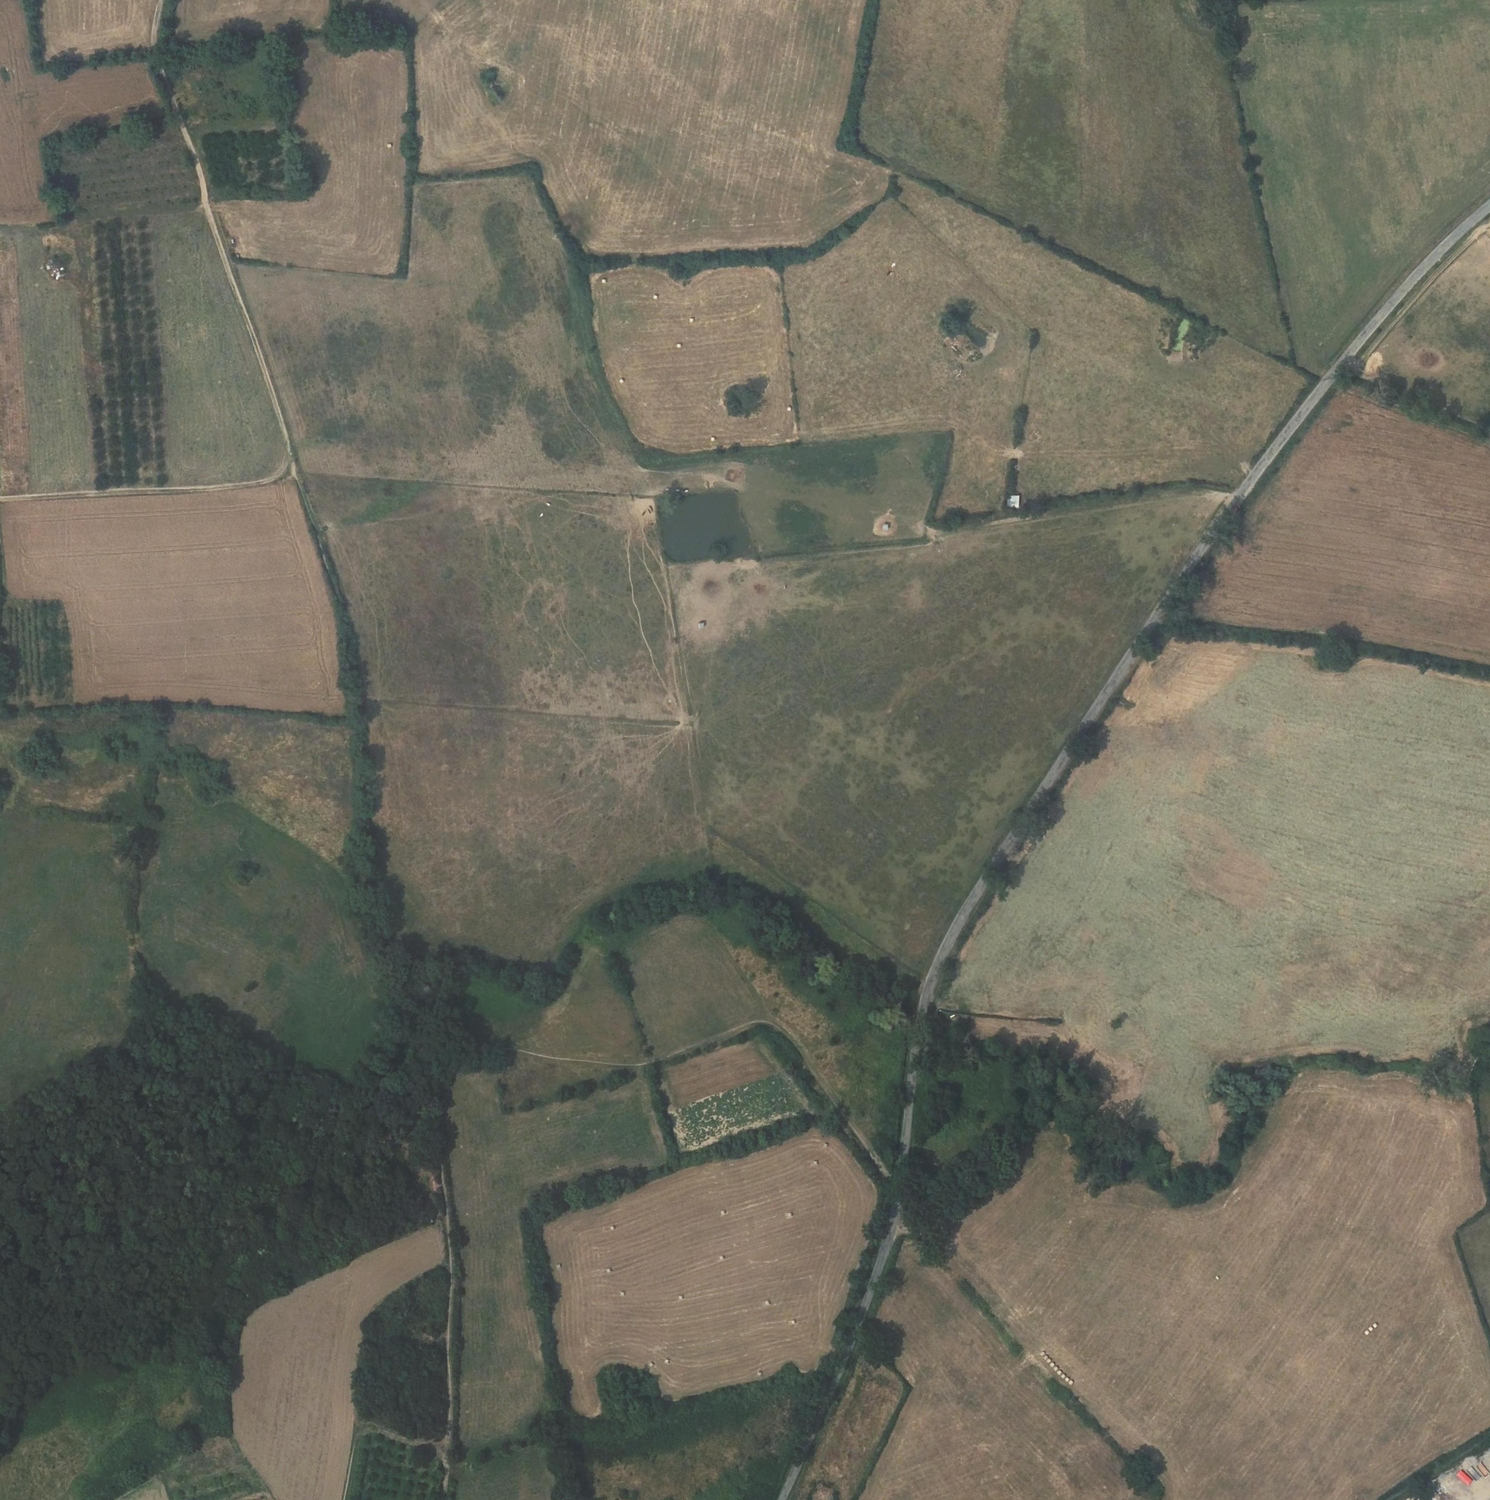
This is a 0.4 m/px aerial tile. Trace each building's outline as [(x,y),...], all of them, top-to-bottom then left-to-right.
[(229,361),(229,369),(240,367),(239,359),(229,361)]
